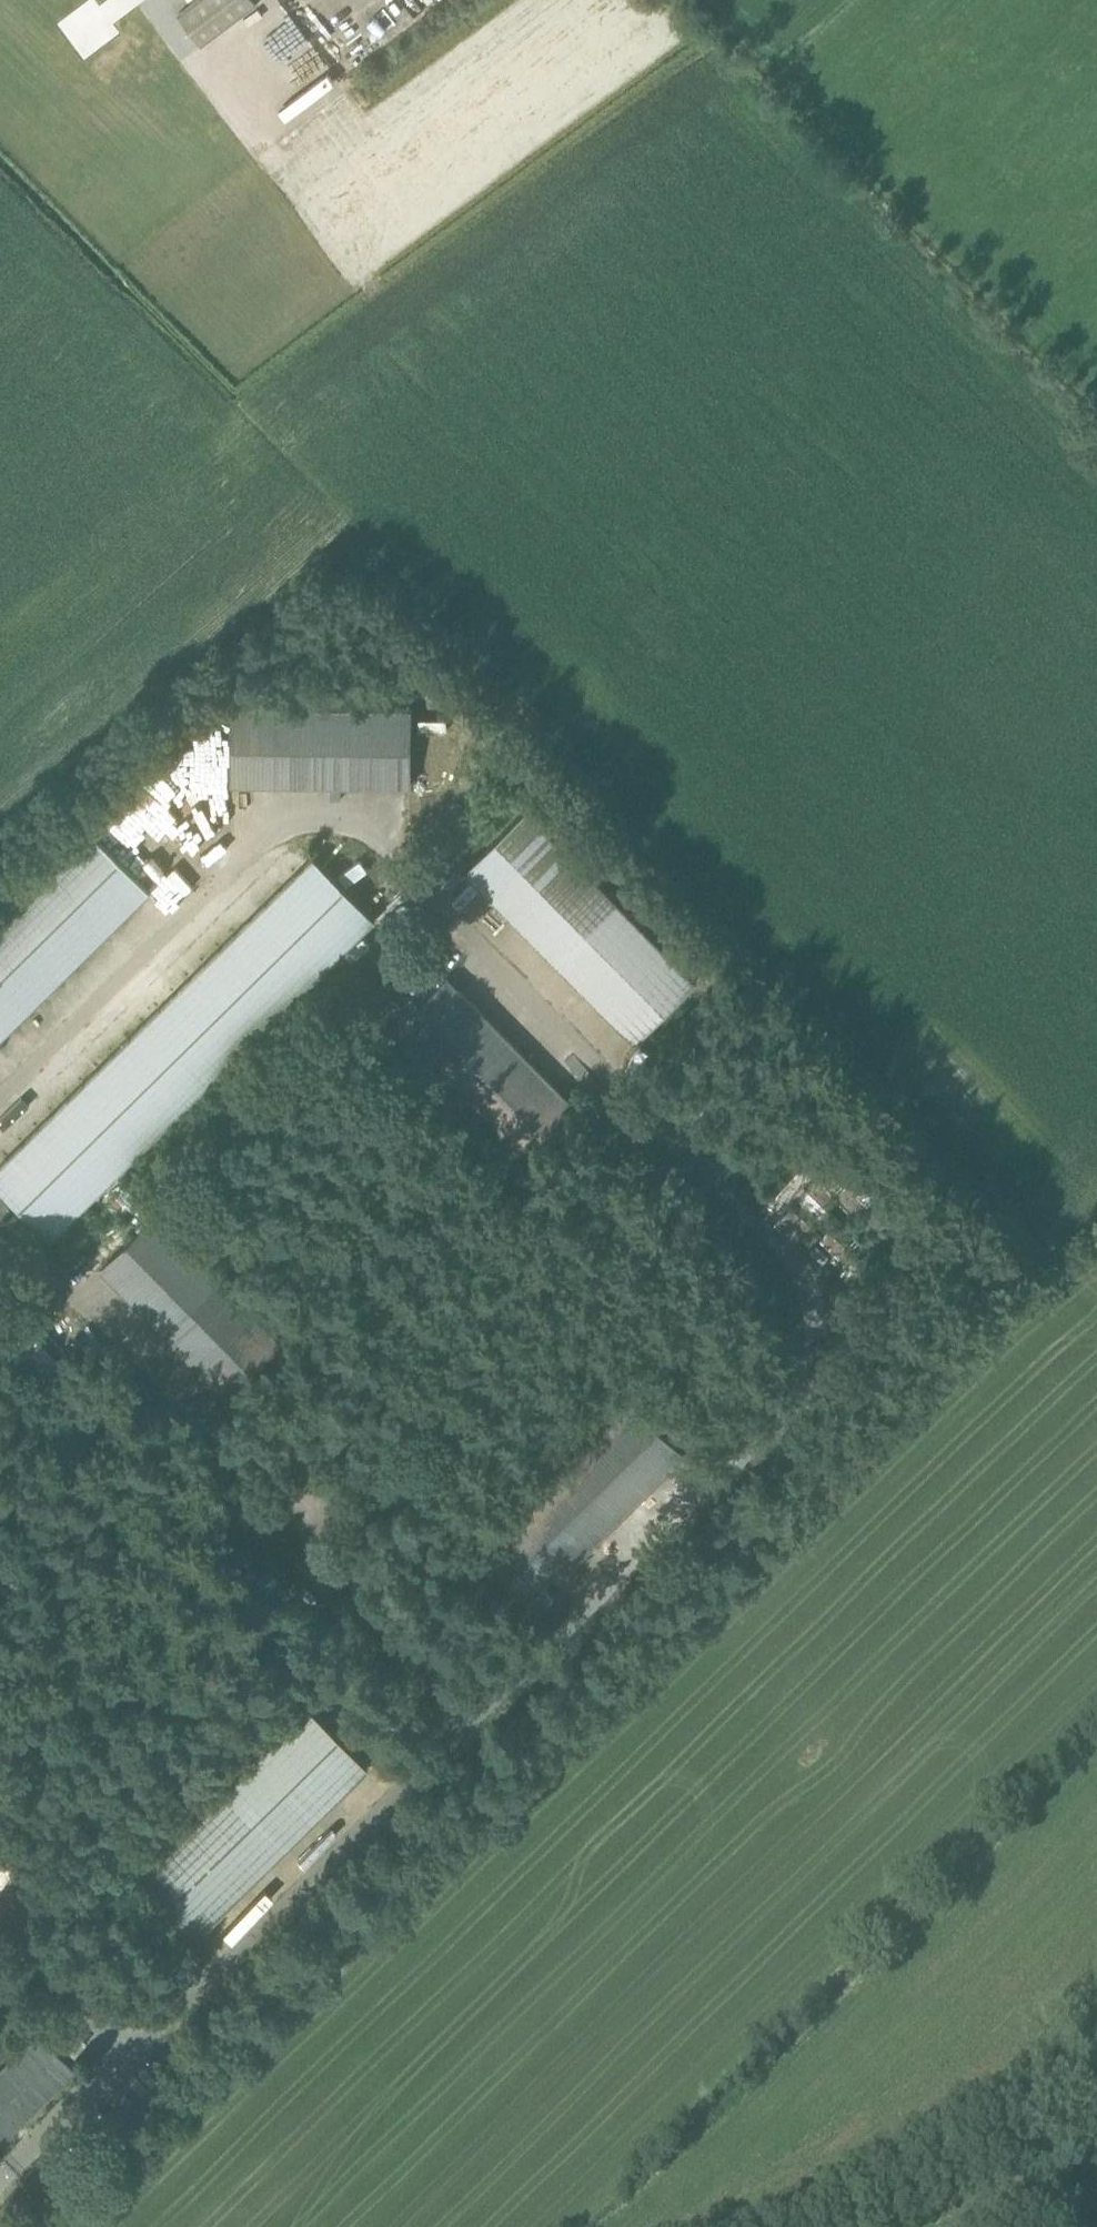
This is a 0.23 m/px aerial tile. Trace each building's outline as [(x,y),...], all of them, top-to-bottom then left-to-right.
[(175,16),(202,52),(264,5),(260,0),(195,0),(175,16)] [(411,787),(412,708),(231,706),(231,784),(411,787)] [(528,808),(465,870),(635,1041),(697,979),(528,808)] [(152,889),(89,825),(0,913),(0,1038),(152,889)] [(188,852),(218,861),(222,850),(180,837),(164,885),(176,889),(188,852)] [(313,854),(0,1162),(0,1185),(54,1236),(376,917),(313,854)] [(390,1030),(518,1158),(574,1103),(448,975),(390,1030)] [(772,1199),(809,1242),(849,1209),(813,1165),(772,1199)] [(282,1340),(155,1213),(99,1268),(226,1395),(282,1340)] [(66,1366),(19,1318),(0,1336),(0,1340),(45,1386),(66,1366)] [(687,1454),(630,1398),(502,1524),(558,1580),(687,1454)] [(367,1765),(305,1703),(134,1872),(196,1934),(367,1765)] [(73,2069),(37,2033),(0,2069),(0,2140),(73,2069)]
